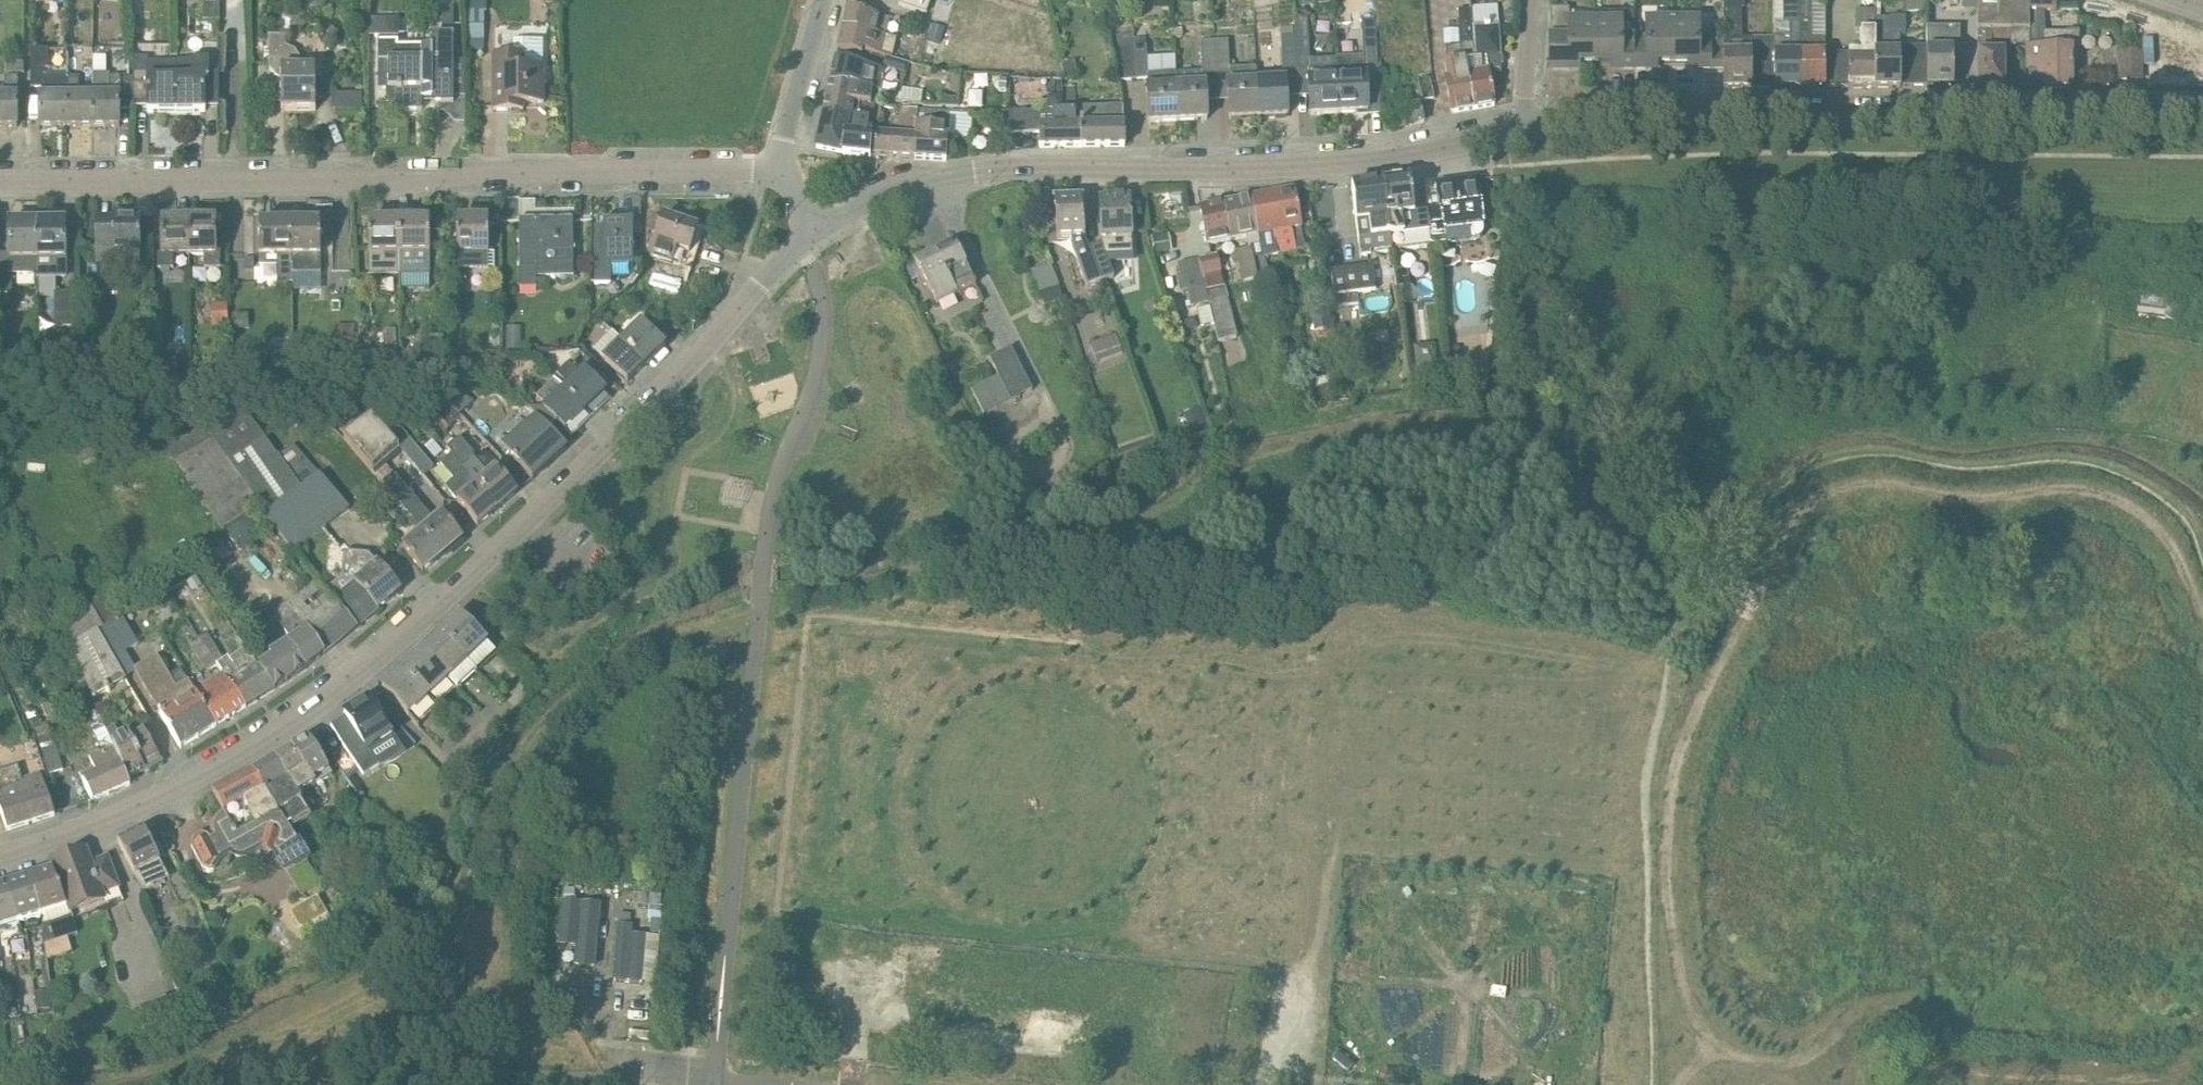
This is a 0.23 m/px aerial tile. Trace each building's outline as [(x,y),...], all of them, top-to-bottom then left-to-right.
[(220,0),(204,0),(204,21),(220,21),(220,0)] [(898,5),(923,13),(927,0),(900,0),(898,5)] [(1774,39),(1741,39),(1741,9),(1744,8),(1744,0),(1723,0),(1723,35),(1724,68),(1724,90),(1773,89),(1774,39)] [(1799,0),(1783,0),(1783,24),(1790,24),(1790,37),(1774,37),(1774,39),(1773,89),(1801,89),(1799,0)] [(1801,89),(1826,89),(1825,55),(1825,39),(1813,39),(1812,0),(1799,0),(1801,89)] [(1926,3),(1927,46),(1927,86),(1927,89),(1953,89),(1952,50),(1941,50),(1941,0),(1926,0),(1926,3)] [(2027,0),(1978,0),(1978,89),(2004,89),(2005,50),(1991,50),(1991,32),(2010,32),(2010,50),(2028,50),(2027,12),(2027,0)] [(2027,12),(2044,12),(2055,12),(2054,0),(2027,0),(2027,12)] [(469,10),(484,11),(484,2),(469,2),(469,10)] [(433,105),(454,105),(454,7),(441,7),(442,34),(433,34),(433,45),(423,46),(399,46),(399,42),(379,42),(379,89),(388,89),(388,111),(423,111),(423,98),(433,98),(433,105)] [(886,57),(893,59),(895,52),(884,49),(888,37),(886,36),(890,19),(848,9),(838,50),(863,56),(864,52),(886,57)] [(1596,20),(1595,21),(1570,21),(1570,9),(1553,9),(1553,31),(1554,31),(1554,37),(1550,37),(1550,69),(1571,69),(1571,61),(1579,61),(1579,64),(1581,64),(1581,61),(1596,61),(1596,20)] [(1849,55),(1825,55),(1826,89),(1876,88),(1875,19),(1874,10),(1856,10),(1856,30),(1862,30),(1862,52),(1849,52),(1849,55)] [(1475,109),(1468,61),(1477,59),(1476,45),(1473,45),(1472,26),(1471,11),(1460,11),(1461,47),(1447,50),(1448,63),(1447,63),(1449,77),(1448,77),(1454,113),(1475,109)] [(1514,12),(1505,13),(1506,24),(1515,23),(1514,12)] [(1636,39),(1635,12),(1621,12),(1621,21),(1606,21),(1606,12),(1596,12),(1596,20),(1596,61),(1612,61),(1612,64),(1614,64),(1614,61),(1622,61),(1622,69),(1635,69),(1634,39),(1636,39)] [(2044,33),(2044,12),(2027,12),(2028,50),(2028,74),(2028,80),(2026,80),(2025,85),(2044,85),(2044,89),(2071,89),(2071,52),(2080,52),(2080,32),(2044,33)] [(484,38),(484,19),(468,19),(468,37),(484,38)] [(1927,86),(1927,46),(1901,47),(1900,35),(1889,35),(1889,19),(1875,19),(1876,88),(1901,88),(1901,87),(1927,86)] [(1646,39),(1636,39),(1634,39),(1635,69),(1647,69),(1647,61),(1673,61),(1673,20),(1646,20),(1646,39)] [(1723,35),(1701,35),(1701,20),(1673,20),(1673,61),(1698,61),(1698,68),(1724,68),(1723,35)] [(1296,36),(1297,70),(1308,70),(1310,115),(1340,114),(1338,77),(1337,59),(1309,61),(1307,22),(1295,22),(1296,36)] [(927,40),(940,44),(944,28),(932,24),(927,40)] [(1120,80),(1135,79),(1148,78),(1148,86),(1149,123),(1179,121),(1177,72),(1147,73),(1146,43),(1145,36),(1134,37),(1134,25),(1111,26),(1120,80)] [(1468,61),(1475,109),(1495,106),(1492,90),(1501,88),(1502,65),(1497,65),(1497,58),(1502,58),(1500,25),(1472,26),(1473,45),(1476,45),(1477,59),(1468,61)] [(1182,27),(1174,28),(1174,36),(1182,36),(1182,27)] [(1283,71),(1297,70),(1296,36),(1293,36),(1293,27),(1282,27),(1283,71)] [(300,69),(300,58),(296,50),(286,46),(286,36),(269,37),(270,64),(270,67),(271,71),(273,73),(275,76),(278,77),(282,78),(282,111),(316,111),(316,69),(300,69)] [(1215,40),(1217,74),(1230,73),(1228,39),(1215,40)] [(1206,75),(1217,74),(1215,40),(1202,40),(1203,71),(1204,75),(1206,75)] [(1337,59),(1338,77),(1340,114),(1369,112),(1369,108),(1381,109),(1379,66),(1378,65),(1377,48),(1364,49),(1364,57),(1337,58),(1337,59)] [(32,87),(45,87),(45,68),(48,68),(48,50),(31,51),(32,87)] [(2141,80),(2140,52),(2120,52),(2121,80),(2141,80)] [(94,127),(94,78),(77,78),(78,56),(68,56),(68,78),(68,127),(94,127)] [(510,111),(510,104),(544,104),(544,69),(542,69),(542,56),(493,56),(494,110),(510,111)] [(906,63),(893,59),(886,57),(883,67),(904,73),(906,63)] [(836,61),(831,84),(881,92),(885,70),(836,61)] [(1065,81),(1079,78),(1075,61),(1062,64),(1065,81)] [(24,73),(24,62),(8,62),(8,73),(24,73)] [(149,111),(177,111),(177,63),(149,63),(149,73),(133,73),(133,107),(149,107),(149,111)] [(177,63),(177,111),(205,111),(205,107),(219,107),(219,71),(210,72),(210,64),(177,63)] [(1208,120),(1206,75),(1204,75),(1203,71),(1177,72),(1179,121),(1208,120)] [(1006,89),(1007,78),(1000,77),(999,89),(1006,89)] [(40,127),(68,127),(68,78),(55,78),(55,95),(40,95),(40,127)] [(120,78),(94,78),(94,127),(120,127),(120,78)] [(0,95),(0,128),(18,128),(18,79),(7,79),(7,95),(0,95)] [(1258,81),(1260,118),(1289,116),(1287,79),(1258,81)] [(1260,118),(1258,81),(1228,82),(1230,119),(1260,118)] [(881,92),(831,84),(824,115),(848,121),(851,105),(863,107),(864,106),(878,109),(879,105),(870,104),(871,98),(899,103),(900,94),(881,92)] [(1082,148),(1082,126),(1081,126),(1077,126),(1077,113),(1076,113),(1076,85),(1063,85),(1062,113),(1054,114),(1054,111),(1011,111),(1011,135),(1027,135),(1027,133),(1040,133),(1040,148),(1082,148)] [(1411,88),(1403,90),(1384,94),(1386,112),(1386,113),(1390,130),(1425,121),(1421,104),(1415,106),(1411,88)] [(366,92),(336,93),(337,113),(367,112),(366,92)] [(1061,110),(1061,95),(1048,95),(1048,109),(1061,110)] [(958,107),(959,98),(942,97),(941,106),(958,107)] [(848,121),(824,115),(817,149),(843,154),(846,136),(853,137),(855,122),(861,123),(863,107),(851,105),(848,121)] [(864,106),(863,107),(861,123),(855,122),(853,137),(846,136),(843,154),(871,157),(874,133),(870,133),(872,119),(876,120),(878,109),(864,106)] [(875,157),(914,159),(917,109),(902,108),(900,118),(891,118),(891,128),(885,131),(884,134),(878,134),(875,157)] [(1082,126),(1082,148),(1125,148),(1125,108),(1081,108),(1081,126),(1082,126)] [(917,109),(914,159),(947,161),(949,141),(951,112),(917,109)] [(1007,130),(994,129),(993,143),(1007,144),(1007,130)] [(1431,246),(1427,213),(1414,215),(1410,179),(1383,182),(1392,251),(1431,246)] [(1484,228),(1478,181),(1437,186),(1440,211),(1427,213),(1431,246),(1473,241),(1477,240),(1480,238),(1482,235),(1484,232),(1484,228)] [(1391,252),(1383,182),(1351,186),(1359,256),(1391,252)] [(1276,192),(1287,253),(1296,251),(1306,249),(1302,228),(1295,191),(1276,192)] [(1254,247),(1261,277),(1269,275),(1265,258),(1278,255),(1287,253),(1276,192),(1245,198),(1252,238),(1254,247)] [(521,201),(521,198),(520,198),(520,291),(537,291),(537,279),(573,279),(573,220),(536,220),(536,201),(521,201)] [(1102,241),(1088,245),(1100,279),(1114,274),(1108,257),(1133,255),(1130,198),(1100,200),(1102,241)] [(1252,238),(1245,198),(1224,203),(1232,242),(1252,238)] [(1100,279),(1088,245),(1085,238),(1082,200),(1055,201),(1059,239),(1072,238),(1074,251),(1086,284),(1100,279)] [(1232,242),(1224,203),(1201,207),(1209,246),(1232,242)] [(97,264),(115,264),(115,253),(141,253),(140,215),(114,215),(114,222),(97,222),(97,264)] [(696,254),(703,230),(663,217),(651,256),(673,263),(677,248),(696,254)] [(597,285),(614,285),(614,266),(634,266),(633,220),(604,220),(604,262),(597,262),(597,285)] [(399,275),(400,221),(369,221),(369,275),(399,275)] [(400,221),(400,279),(431,279),(430,221),(400,221)] [(489,221),(457,221),(457,268),(477,268),(477,253),(489,253),(489,221)] [(38,222),(10,223),(10,254),(0,254),(0,300),(23,300),(23,285),(12,285),(12,274),(38,274),(38,222)] [(38,222),(38,274),(38,277),(67,277),(66,222),(38,222)] [(189,255),(189,222),(162,222),(162,255),(157,255),(157,270),(175,270),(175,255),(189,255)] [(217,222),(189,222),(189,255),(204,255),(204,270),(221,270),(221,255),(217,255),(217,222)] [(295,275),(293,222),(260,222),(261,267),(278,267),(278,284),(292,284),(292,275),(295,275)] [(321,222),(293,222),(295,275),(321,275),(321,222)] [(1156,255),(1173,251),(1169,234),(1152,238),(1156,255)] [(975,286),(953,241),(932,251),(916,260),(914,260),(937,305),(975,286)] [(1261,277),(1254,247),(1236,252),(1242,281),(1261,277)] [(1214,324),(1210,303),(1205,278),(1222,274),(1218,257),(1178,265),(1183,291),(1187,290),(1191,307),(1197,311),(1201,328),(1214,324)] [(254,267),(254,258),(244,258),(244,267),(254,267)] [(1045,307),(1064,298),(1049,264),(1030,272),(1045,307)] [(1375,291),(1372,265),(1331,271),(1334,296),(1375,291)] [(1215,327),(1218,342),(1237,337),(1222,274),(1205,278),(1210,303),(1214,324),(1215,327)] [(1413,305),(1411,291),(1401,293),(1403,306),(1413,305)] [(2146,291),(2143,312),(2171,317),(2174,295),(2146,291)] [(75,326),(75,293),(55,293),(55,326),(75,326)] [(160,309),(160,297),(152,297),(152,309),(160,309)] [(229,326),(229,305),(213,305),(213,326),(229,326)] [(1311,315),(1314,332),(1334,328),(1330,311),(1311,315)] [(235,333),(246,332),(245,316),(234,316),(235,333)] [(1194,319),(1181,323),(1184,333),(1197,329),(1194,319)] [(623,341),(646,365),(664,347),(641,323),(623,341)] [(1335,326),(1337,333),(1348,330),(1346,323),(1335,326)] [(353,345),(353,325),(341,325),(341,345),(353,345)] [(507,346),(522,346),(522,327),(507,327),(507,346)] [(1097,363),(1121,355),(1115,336),(1090,344),(1097,363)] [(646,365),(623,341),(604,360),(627,383),(646,365)] [(1419,365),(1432,364),(1435,363),(1433,345),(1414,347),(1416,365),(1419,365)] [(990,359),(999,376),(1011,401),(1033,391),(1011,348),(990,359)] [(499,376),(509,365),(497,354),(487,365),(499,376)] [(10,359),(3,361),(5,369),(12,367),(10,359)] [(554,380),(591,419),(611,399),(583,371),(581,372),(571,363),(554,380)] [(591,419),(554,380),(537,397),(547,407),(543,411),(571,438),(591,419)] [(441,396),(442,397),(461,417),(462,417),(461,416),(474,403),(455,383),(441,396)] [(355,399),(349,390),(339,397),(345,406),(355,399)] [(371,416),(403,453),(423,476),(434,468),(382,406),(374,396),(363,405),(371,416)] [(449,428),(461,417),(442,397),(431,407),(449,428)] [(326,419),(315,406),(305,414),(316,427),(326,419)] [(247,416),(213,433),(210,435),(260,505),(274,525),(294,552),(350,509),(293,447),(277,458),(247,416)] [(375,476),(403,453),(371,416),(344,439),(375,476)] [(533,481),(566,449),(539,418),(506,448),(519,462),(518,463),(533,481)] [(1203,420),(1187,425),(1191,437),(1207,432),(1203,420)] [(131,431),(133,442),(156,437),(154,426),(131,431)] [(1122,472),(1161,459),(1153,438),(1115,452),(1122,472)] [(451,455),(497,510),(517,492),(496,466),(487,474),(461,442),(449,453),(451,455)] [(82,467),(97,463),(93,447),(78,450),(82,467)] [(497,510),(451,455),(441,464),(454,480),(446,488),(478,526),(497,510)] [(1113,469),(1106,462),(1096,473),(1103,479),(1113,469)] [(421,529),(443,556),(463,539),(441,513),(433,519),(390,470),(379,480),(406,512),(415,522),(421,529)] [(274,525),(260,505),(222,531),(236,551),(274,525)] [(415,522),(406,512),(398,519),(407,529),(415,522)] [(443,556),(421,529),(401,547),(423,573),(443,556)] [(361,625),(401,591),(369,553),(360,561),(357,556),(338,572),(351,587),(338,598),(361,625)] [(188,581),(195,591),(203,585),(197,575),(188,581)] [(275,660),(262,669),(275,690),(307,669),(358,628),(320,580),(302,595),(272,615),(291,645),(272,657),(275,660)] [(74,645),(99,630),(122,617),(108,593),(62,621),(74,645)] [(442,633),(468,661),(487,643),(461,615),(442,633)] [(122,617),(99,630),(115,659),(138,645),(122,617)] [(99,630),(74,645),(71,647),(72,649),(82,674),(86,681),(93,699),(126,680),(115,659),(99,630)] [(422,652),(448,680),(468,661),(442,633),(422,652)] [(208,635),(200,641),(217,665),(225,659),(208,635)] [(217,665),(200,641),(198,638),(189,645),(208,671),(217,665)] [(403,670),(429,698),(448,680),(422,652),(403,670)] [(62,659),(69,675),(79,671),(72,655),(62,659)] [(223,673),(246,708),(275,690),(262,669),(251,655),(223,673)] [(181,748),(217,726),(196,691),(188,680),(177,687),(158,656),(133,671),(181,748)] [(429,698),(403,670),(383,689),(409,717),(429,698)] [(196,691),(217,726),(246,708),(223,673),(196,691)] [(82,674),(76,677),(79,684),(85,681),(82,674)] [(21,683),(14,686),(17,694),(25,691),(21,683)] [(26,692),(18,695),(22,703),(29,700),(26,692)] [(31,699),(22,703),(25,713),(35,709),(31,699)] [(378,766),(379,768),(403,754),(368,700),(345,715),(346,717),(331,726),(363,776),(378,766)] [(34,710),(26,713),(28,721),(37,717),(34,710)] [(97,711),(90,713),(93,720),(100,717),(97,711)] [(39,718),(31,721),(34,729),(43,726),(39,718)] [(54,747),(48,726),(36,730),(50,776),(65,771),(57,746),(54,747)] [(127,780),(112,744),(106,729),(95,733),(104,753),(90,758),(95,768),(80,774),(83,783),(92,803),(131,786),(127,780)] [(112,744),(127,780),(145,770),(149,771),(162,763),(145,733),(129,742),(126,736),(112,744)] [(308,738),(292,748),(312,778),(316,784),(331,775),(308,738)] [(274,759),(298,797),(315,786),(314,785),(316,784),(312,778),(292,748),(274,759)] [(253,773),(290,831),(312,818),(299,801),(297,798),(298,797),(274,759),(253,773)] [(7,832),(55,817),(40,774),(23,779),(19,767),(0,772),(0,810),(7,832)] [(290,831),(253,773),(214,793),(224,812),(219,815),(215,821),(213,825),(213,829),(214,833),(215,835),(210,838),(206,835),(203,834),(199,835),(196,836),(193,840),(192,844),(192,847),(202,867),(204,871),(208,872),(213,873),(215,873),(218,868),(221,864),(225,861),(231,857),(233,859),(240,861),(246,860),(263,852),(272,855),(285,875),(288,874),(302,897),(322,885),(307,863),(311,860),(301,840),(297,842),(290,831)] [(144,891),(170,880),(163,868),(143,831),(118,844),(144,891)] [(52,864),(55,871),(71,915),(107,902),(104,894),(119,889),(108,858),(91,864),(86,851),(52,864)] [(31,878),(43,917),(50,943),(78,934),(71,915),(55,871),(31,878)] [(43,917),(31,878),(7,886),(18,924),(43,917)] [(662,907),(664,887),(634,885),(632,904),(662,907)] [(7,886),(0,888),(0,930),(18,924),(7,886)] [(565,890),(564,902),(575,903),(576,891),(565,890)] [(315,896),(298,906),(308,923),(325,914),(315,896)] [(593,971),(598,929),(599,906),(584,905),(562,904),(557,947),(576,949),(575,971),(593,971)] [(663,908),(651,906),(650,920),(653,920),(662,921),(663,908)] [(621,914),(620,926),(631,927),(632,915),(621,914)] [(662,921),(653,920),(651,934),(661,935),(662,921)] [(655,985),(659,939),(632,936),(633,927),(617,926),(613,981),(655,985)] [(50,1009),(48,991),(35,992),(37,1010),(50,1009)] [(26,1050),(12,1053),(14,1066),(28,1064),(26,1050)]
